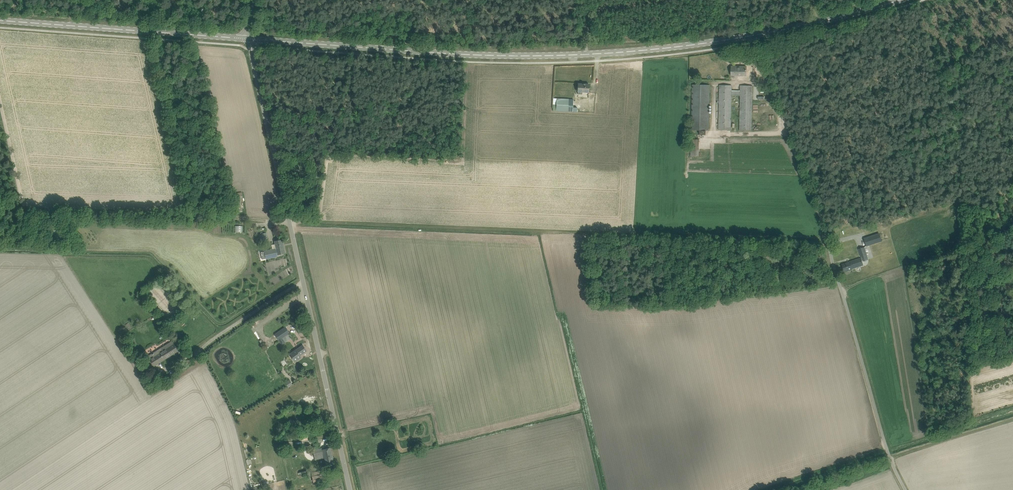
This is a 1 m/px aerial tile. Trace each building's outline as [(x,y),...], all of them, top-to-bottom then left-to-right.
[(732,66),(732,75),(747,75),(747,66),(732,66)] [(583,92),(589,92),(589,84),(578,83),(578,91),(579,91),(578,94),(582,94),(583,92)] [(710,85),(693,84),(692,130),(709,130),(710,85)] [(732,95),(732,91),(732,85),(720,85),(719,130),(731,130),(732,95)] [(741,90),(741,96),(740,130),(752,130),(753,85),(741,85),(741,90)] [(556,111),(567,111),(568,112),(568,111),(569,99),(565,98),(557,98),(557,100),(556,107),(556,110),(556,111)] [(699,139),(691,139),(691,156),(699,156),(699,139)] [(48,224),(52,240),(61,238),(57,222),(48,224)] [(260,240),(268,239),(267,232),(258,234),(260,240)] [(864,238),(867,246),(882,241),(879,233),(864,238)] [(282,239),(274,241),(275,244),(272,245),(272,249),(265,251),(266,259),(278,256),(278,255),(285,253),(282,239)] [(861,258),(850,262),(842,264),(844,271),(864,265),(861,258)] [(289,334),(290,333),(286,327),(275,334),(279,340),(282,344),(285,342),(283,338),(289,334)] [(172,341),(149,356),(155,366),(178,351),(172,341)] [(307,351),(303,345),(290,354),(295,362),(302,357),(300,355),(307,351)] [(296,423),(293,420),(287,427),(291,430),(296,423)] [(313,450),(314,456),(315,458),(324,456),(327,466),(335,464),(331,447),(323,449),(323,448),(313,450)] [(322,471),(313,473),(315,481),(324,479),(322,471)]
